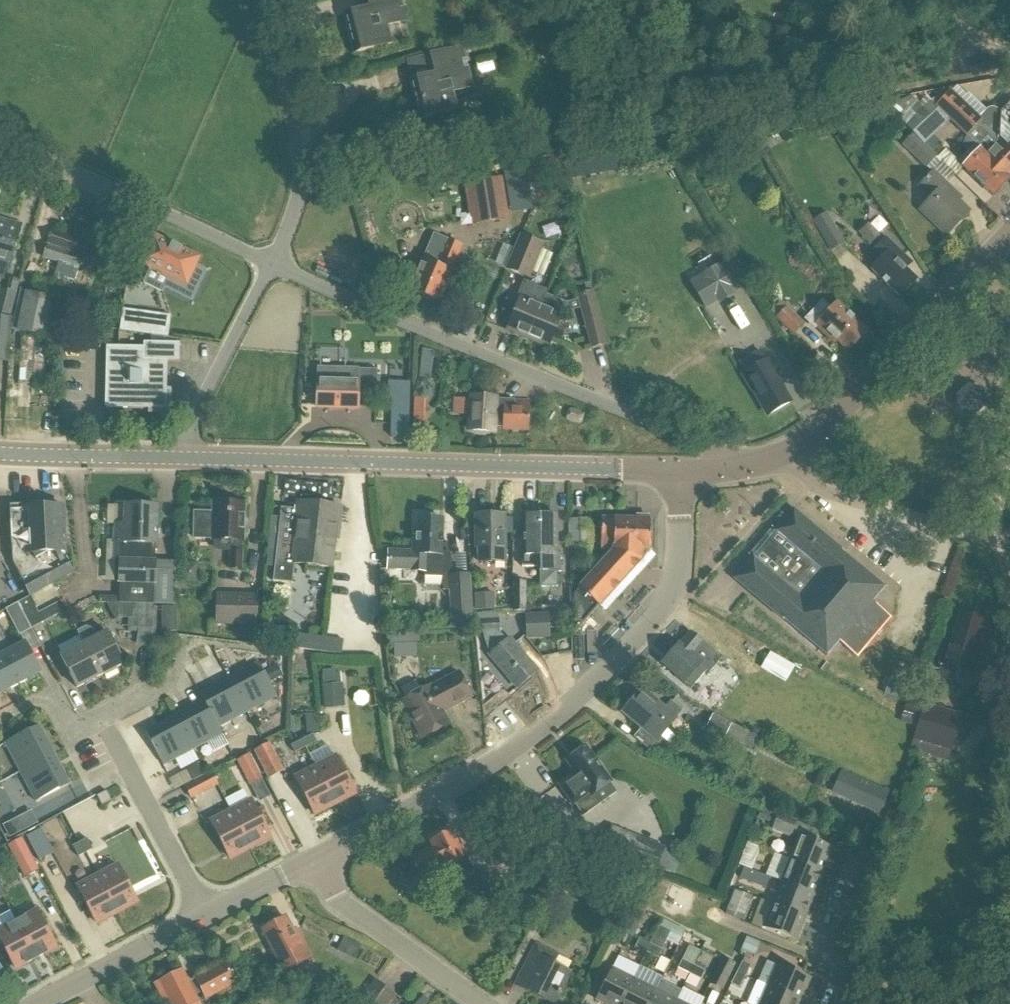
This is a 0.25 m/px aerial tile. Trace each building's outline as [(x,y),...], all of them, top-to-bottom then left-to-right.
[(402,0),(363,0),(365,9),(340,15),(341,16),(346,15),(354,52),(349,53),(350,54),(374,48),(373,45),(390,41),(390,39),(383,41),(379,26),(406,20),(402,0)] [(472,87),(463,47),(422,56),(422,58),(427,57),(431,75),(407,81),(407,82),(412,81),(420,118),(416,119),(416,120),(440,114),(439,111),(457,107),(456,105),(449,107),(446,93),(472,87)] [(1001,123),(996,118),(989,126),(951,90),(949,93),(943,88),(929,103),(950,124),(952,122),(980,149),(963,167),(967,171),(965,172),(973,180),(975,178),(981,184),(979,186),(987,193),(988,192),(993,196),(1009,178),(1009,177),(1009,176),(1009,113),(1001,123)] [(950,124),(929,103),(924,109),(923,108),(906,125),(920,139),(937,122),(945,130),(950,124)] [(913,135),(903,145),(926,167),(936,157),(913,135)] [(932,198),(921,210),(946,234),(940,240),(941,241),(968,213),(951,197),(955,193),(933,172),(920,186),(932,198)] [(464,182),(471,225),(509,220),(503,176),(464,182)] [(407,209),(395,216),(403,229),(415,221),(407,209)] [(572,227),(570,212),(557,214),(559,228),(572,227)] [(830,252),(834,249),(843,245),(845,244),(826,212),(811,221),(830,252)] [(0,218),(0,266),(9,268),(21,224),(0,218)] [(868,223),(858,233),(871,246),(880,236),(868,223)] [(53,228),(43,256),(59,262),(55,273),(74,280),(88,241),(53,228)] [(447,239),(447,240),(434,234),(423,260),(422,259),(410,289),(439,301),(451,272),(451,271),(462,245),(447,239)] [(518,235),(502,271),(527,282),(542,245),(518,235)] [(153,236),(140,263),(169,276),(163,287),(192,300),(206,271),(195,265),(199,257),(153,236)] [(912,264),(886,238),(870,254),(878,262),(871,269),(899,297),(916,279),(906,269),(912,264)] [(718,300),(720,303),(733,294),(732,292),(745,284),(730,259),(690,283),(705,308),(718,300)] [(521,295),(506,329),(527,338),(541,304),(545,295),(547,291),(525,282),(520,295),(521,295)] [(8,317),(16,293),(0,288),(0,315),(8,317)] [(19,329),(46,330),(48,289),(21,288),(19,329)] [(606,347),(591,291),(578,294),(575,295),(589,351),(606,347)] [(541,304),(527,338),(548,347),(562,313),(566,303),(545,295),(541,304)] [(815,328),(817,326),(835,343),(837,340),(848,350),(865,332),(836,305),(830,310),(822,302),(805,319),(815,328)] [(786,309),(777,319),(792,333),(801,324),(786,309)] [(8,363),(10,317),(0,317),(0,362),(8,363)] [(105,396),(105,407),(117,408),(117,412),(129,413),(129,408),(149,408),(154,409),(166,398),(167,389),(168,362),(179,362),(180,344),(150,343),(150,348),(118,347),(107,347),(106,371),(105,396)] [(777,375),(768,360),(742,375),(751,390),(753,389),(768,415),(789,403),(774,377),(777,375)] [(318,381),(316,407),(357,408),(357,406),(358,383),(358,369),(318,369),(318,381)] [(408,437),(410,381),(387,380),(386,399),(390,399),(390,437),(408,437)] [(983,396),(966,391),(954,403),(956,417),(973,423),(984,413),(983,396)] [(428,411),(426,394),(414,395),(415,412),(428,411)] [(454,398),(453,414),(470,415),(469,430),(494,431),(495,427),(496,406),(496,399),(471,398),(471,399),(454,398)] [(496,406),(495,427),(502,427),(502,428),(527,429),(528,408),(516,408),(503,407),(496,406)] [(584,414),(571,409),(567,418),(580,424),(584,414)] [(271,495),(285,497),(287,485),(273,482),(271,495)] [(193,539),(213,539),(231,540),(230,552),(229,568),(242,568),(243,504),(227,504),(226,501),(219,501),(218,503),(214,503),(214,512),(193,512),(193,539)] [(56,506),(55,502),(9,505),(11,550),(7,552),(30,594),(72,571),(64,557),(62,558),(59,552),(64,552),(61,506),(56,506)] [(120,542),(120,558),(154,558),(154,543),(156,543),(157,506),(155,506),(155,503),(127,502),(127,506),(126,506),(125,525),(116,524),(116,542),(120,542)] [(296,509),(281,507),(273,581),(292,583),(295,563),(331,567),(335,538),(337,538),(341,507),(297,502),(296,509)] [(775,531),(776,532),(775,533),(770,529),(750,553),(755,557),(754,558),(753,557),(735,578),(827,656),(840,641),(858,656),(891,617),(872,602),(885,587),(793,509),(775,531)] [(505,561),(504,515),(476,516),(476,534),(478,534),(479,562),(505,561)] [(539,567),(539,515),(522,515),(522,567),(539,567)] [(560,554),(557,554),(556,515),(539,515),(539,567),(539,587),(557,587),(557,572),(560,572),(560,554)] [(601,549),(613,550),(578,589),(598,607),(641,559),(641,551),(649,551),(649,550),(652,550),(652,521),(649,521),(649,519),(648,519),(648,517),(636,516),(636,519),(601,518),(601,549)] [(462,574),(451,575),(449,555),(441,555),(443,520),(439,519),(437,517),(430,517),(428,519),(417,519),(416,538),(413,538),(412,551),(388,550),(388,569),(411,570),(412,571),(424,571),(424,575),(443,576),(443,590),(449,590),(451,628),(474,626),(473,621),(473,613),(472,596),(471,573),(462,574)] [(590,545),(589,519),(569,519),(570,546),(590,545)] [(154,560),(154,558),(120,558),(119,582),(120,582),(120,597),(99,596),(99,602),(107,602),(119,603),(133,603),(153,604),(175,604),(176,561),(154,560)] [(525,582),(513,582),(513,613),(525,612),(525,582)] [(254,623),(255,595),(214,594),(213,622),(254,623)] [(493,595),(476,595),(476,610),(493,610),(493,595)] [(43,622),(38,613),(29,596),(17,602),(31,628),(43,622)] [(31,628),(17,602),(6,608),(20,634),(30,629),(31,628)] [(121,617),(132,617),(132,627),(153,628),(153,604),(133,603),(119,603),(107,602),(115,619),(121,617)] [(162,607),(162,632),(176,632),(176,606),(162,607)] [(498,612),(473,613),(473,621),(474,621),(498,620),(498,612)] [(549,613),(526,614),(527,639),(551,638),(549,613)] [(990,634),(992,635),(995,625),(984,622),(985,621),(960,614),(953,635),(949,634),(940,665),(973,674),(976,665),(980,653),(987,655),(991,640),(989,640),(990,634)] [(483,634),(491,654),(490,655),(504,673),(517,688),(537,671),(510,638),(507,641),(499,633),(498,620),(474,621),(475,634),(483,634)] [(77,632),(83,643),(100,676),(104,674),(105,675),(117,669),(116,668),(124,664),(107,631),(95,637),(90,629),(85,628),(77,632)] [(30,629),(20,634),(30,653),(40,647),(30,629)] [(387,644),(423,643),(422,630),(387,632),(387,644)] [(678,645),(663,664),(685,683),(686,683),(692,688),(706,671),(709,673),(721,659),(702,643),(690,633),(679,646),(678,645)] [(295,634),(293,648),(341,654),(343,639),(295,634)] [(25,643),(3,655),(18,684),(40,672),(25,643)] [(100,676),(83,643),(60,655),(77,688),(84,684),(85,685),(97,679),(96,678),(100,676)] [(202,648),(190,654),(196,665),(208,658),(202,648)] [(769,654),(761,668),(784,682),(792,667),(769,654)] [(3,655),(0,656),(0,693),(18,684),(3,655)] [(238,673),(229,678),(231,682),(247,712),(276,696),(260,667),(240,677),(238,673)] [(450,724),(442,709),(448,706),(449,708),(471,696),(459,673),(430,688),(430,686),(400,702),(406,715),(410,713),(423,738),(450,724)] [(209,689),(200,694),(206,705),(222,735),(218,727),(247,712),(231,682),(211,693),(209,689)] [(342,683),(341,683),(323,685),(322,685),(324,709),(344,707),(342,683)] [(634,737),(637,739),(649,749),(657,740),(657,741),(676,719),(674,718),(680,711),(670,703),(664,710),(641,690),(623,711),(642,727),(634,737)] [(908,700),(902,721),(917,725),(913,740),(951,751),(961,716),(923,705),(908,700)] [(183,711),(174,716),(177,721),(176,721),(192,751),(222,735),(206,705),(186,716),(183,711)] [(732,725),(714,716),(708,726),(726,735),(732,725)] [(154,727),(145,732),(164,766),(192,751),(176,721),(157,732),(154,727)] [(39,724),(5,742),(20,771),(50,756),(39,735),(43,733),(39,724)] [(301,740),(304,748),(314,743),(310,735),(301,740)] [(304,748),(301,740),(291,745),(295,753),(304,748)] [(269,742),(254,749),(269,777),(284,769),(269,742)] [(591,796),(611,781),(586,746),(566,760),(574,772),(558,784),(573,805),(589,793),(591,796)] [(50,756),(20,771),(35,801),(65,786),(54,764),(59,762),(54,753),(50,756)] [(248,753),(237,759),(250,784),(262,778),(248,753)] [(336,756),(316,767),(335,804),(355,794),(347,778),(336,756)] [(198,764),(186,770),(192,781),(204,775),(198,764)] [(316,767),(296,777),(307,799),(315,814),(335,804),(316,767)] [(889,791),(842,770),(832,791),(879,813),(889,791)] [(212,772),(186,786),(192,798),(218,784),(212,772)] [(212,803),(238,793),(234,781),(207,791),(212,803)] [(106,790),(96,795),(101,805),(111,800),(106,790)] [(251,801),(231,811),(251,848),(271,838),(251,801)] [(231,859),(251,848),(231,811),(211,821),(231,859)] [(796,821),(779,815),(774,828),(791,834),(796,821)] [(665,847),(612,826),(602,851),(655,871),(665,847)] [(432,846),(410,856),(420,875),(441,864),(444,870),(444,869),(449,879),(472,867),(467,857),(454,831),(444,836),(440,834),(434,837),(433,842),(430,843),(432,846)] [(43,833),(30,838),(45,877),(58,873),(43,833)] [(790,858),(823,871),(832,848),(799,835),(790,858)] [(7,844),(24,876),(38,869),(21,836),(7,844)] [(87,838),(80,841),(86,853),(93,849),(87,838)] [(79,856),(86,853),(80,841),(73,845),(79,856)] [(790,858),(781,881),(814,894),(823,871),(790,858)] [(117,866),(97,876),(117,913),(137,902),(117,866)] [(740,879),(752,883),(757,872),(744,867),(740,879)] [(561,875),(554,890),(567,896),(574,881),(561,875)] [(97,876),(77,887),(97,924),(117,913),(97,876)] [(814,894),(781,881),(772,904),(805,917),(814,894)] [(752,896),(744,892),(735,889),(725,913),(742,920),(752,896)] [(634,938),(647,910),(632,903),(619,931),(634,938)] [(805,917),(772,904),(763,927),(796,940),(805,917)] [(571,925),(576,913),(560,907),(555,918),(571,925)] [(37,910),(17,921),(37,958),(57,948),(37,910)] [(263,929),(278,958),(286,972),(311,959),(303,944),(296,930),(293,931),(286,917),(263,929)] [(37,958),(17,921),(0,930),(0,938),(16,969),(37,958)] [(635,946),(647,952),(651,944),(639,938),(635,946)] [(536,943),(523,969),(534,975),(527,989),(554,1003),(559,993),(560,994),(562,991),(561,990),(570,972),(553,963),(557,954),(536,943)] [(662,949),(651,944),(647,952),(658,958),(662,949)] [(735,964),(722,958),(710,982),(722,989),(735,964)] [(678,967),(689,973),(693,965),(682,959),(678,967)] [(743,961),(737,972),(745,976),(751,965),(743,961)] [(155,985),(163,1000),(167,997),(171,1003),(200,1003),(199,1002),(199,1001),(195,994),(202,991),(206,998),(236,982),(226,962),(196,978),(198,981),(191,985),(183,970),(160,982),(160,983),(155,985)] [(778,964),(768,986),(801,1000),(810,978),(778,964)] [(693,965),(689,973),(701,979),(705,971),(693,965)] [(596,999),(607,1003),(621,1003),(634,978),(612,967),(596,999)] [(745,976),(737,972),(731,983),(740,987),(745,976)] [(621,1003),(648,1003),(656,989),(634,978),(621,1003)] [(377,979),(358,1003),(390,1003),(397,994),(377,979)] [(648,1003),(675,1003),(677,1000),(682,991),(660,980),(656,989),(648,1003)] [(801,1000),(768,986),(760,1003),(799,1003),(801,1000)] [(101,1003),(121,1003),(105,996),(101,1003)]
